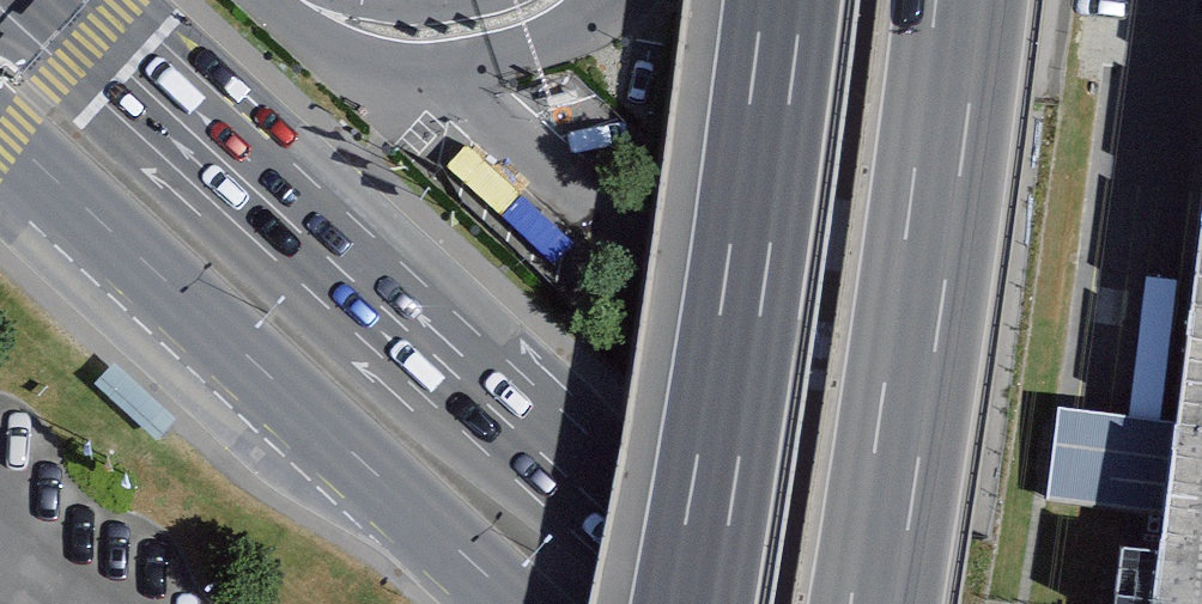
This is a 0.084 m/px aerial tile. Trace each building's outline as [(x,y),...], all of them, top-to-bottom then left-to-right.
[(1164,603),(1201,603),(1201,264),(1164,603)] [(1154,511),(1168,425),(1140,420),(1125,506),(1154,511)] [(1150,551),(1116,547),(1110,603),(1145,603),(1150,551)]
